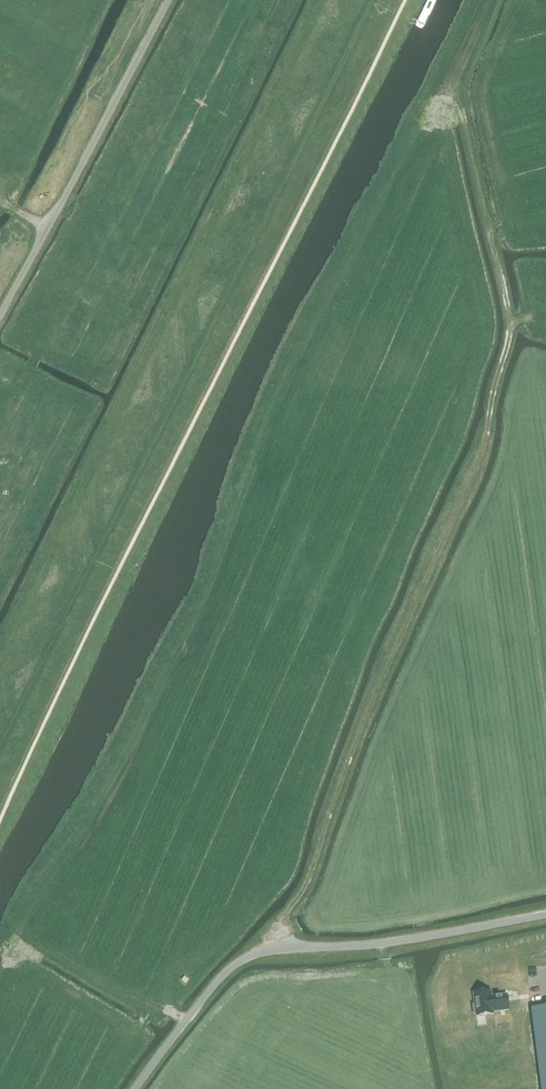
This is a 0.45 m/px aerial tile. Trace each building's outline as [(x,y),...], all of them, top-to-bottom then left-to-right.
[(475,1005),(472,1006),(473,1014),(476,1014),(476,1016),(476,1017),(493,1014),(493,1012),(508,1010),(506,995),(491,997),(490,991),(473,993),(475,1005)] [(533,1009),(543,1088),(545,1088),(545,1008),(533,1009)]
